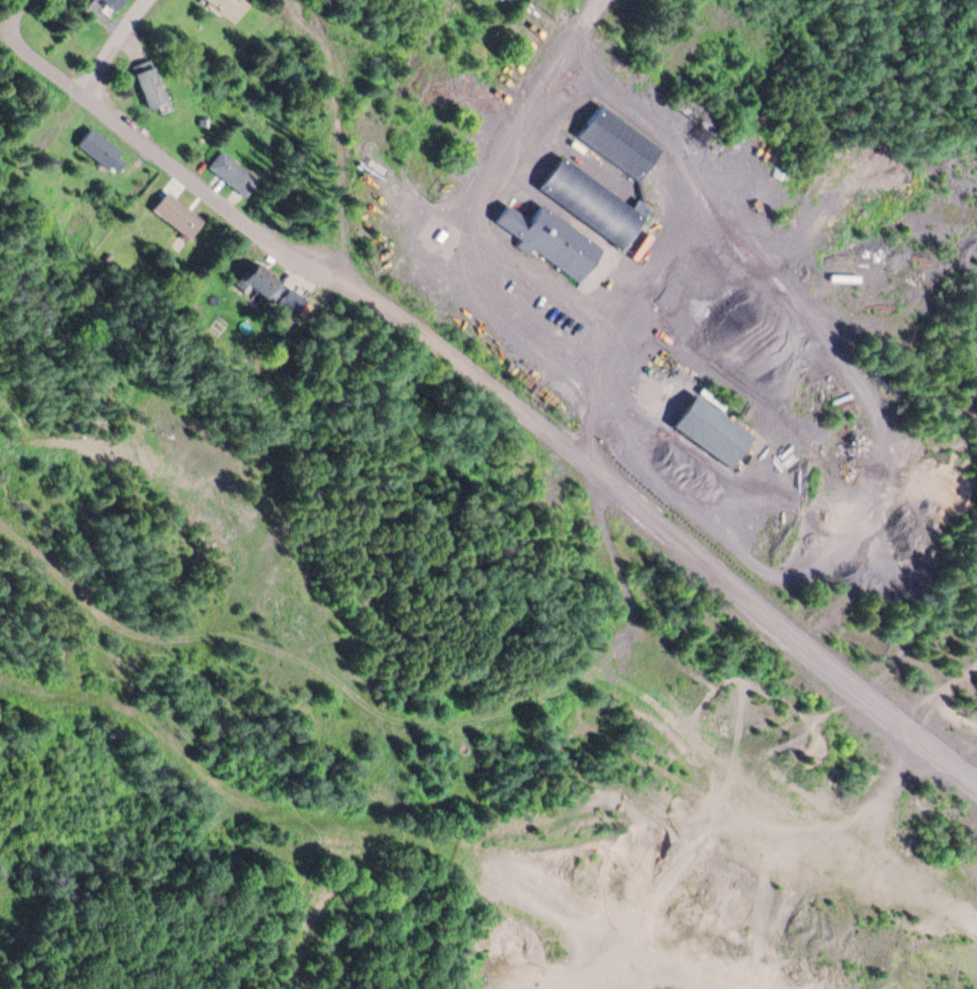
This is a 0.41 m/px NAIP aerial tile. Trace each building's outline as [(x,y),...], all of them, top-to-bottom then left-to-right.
[(126,0),(101,0),(110,12),(127,0),(126,0)] [(251,3),(248,0),(202,0),(233,25),(251,3)] [(134,72),(148,109),(167,102),(153,65),(134,72)] [(639,180),(661,147),(596,104),(574,137),(639,180)] [(119,155),(121,151),(89,128),(77,146),(117,175),(127,161),(119,155)] [(207,166),(244,199),(258,182),(221,150),(207,166)] [(537,189),(622,249),(649,210),(636,202),(632,207),(560,156),(537,189)] [(151,210),(189,239),(203,220),(165,192),(151,210)] [(530,248),(577,282),(601,250),(540,205),(528,222),(505,206),(495,221),(520,239),(515,246),(526,254),(530,248)] [(292,322),(306,303),(256,263),(241,282),(292,322)] [(673,426),(730,465),(752,434),(714,407),(717,404),(698,391),(673,426)]
